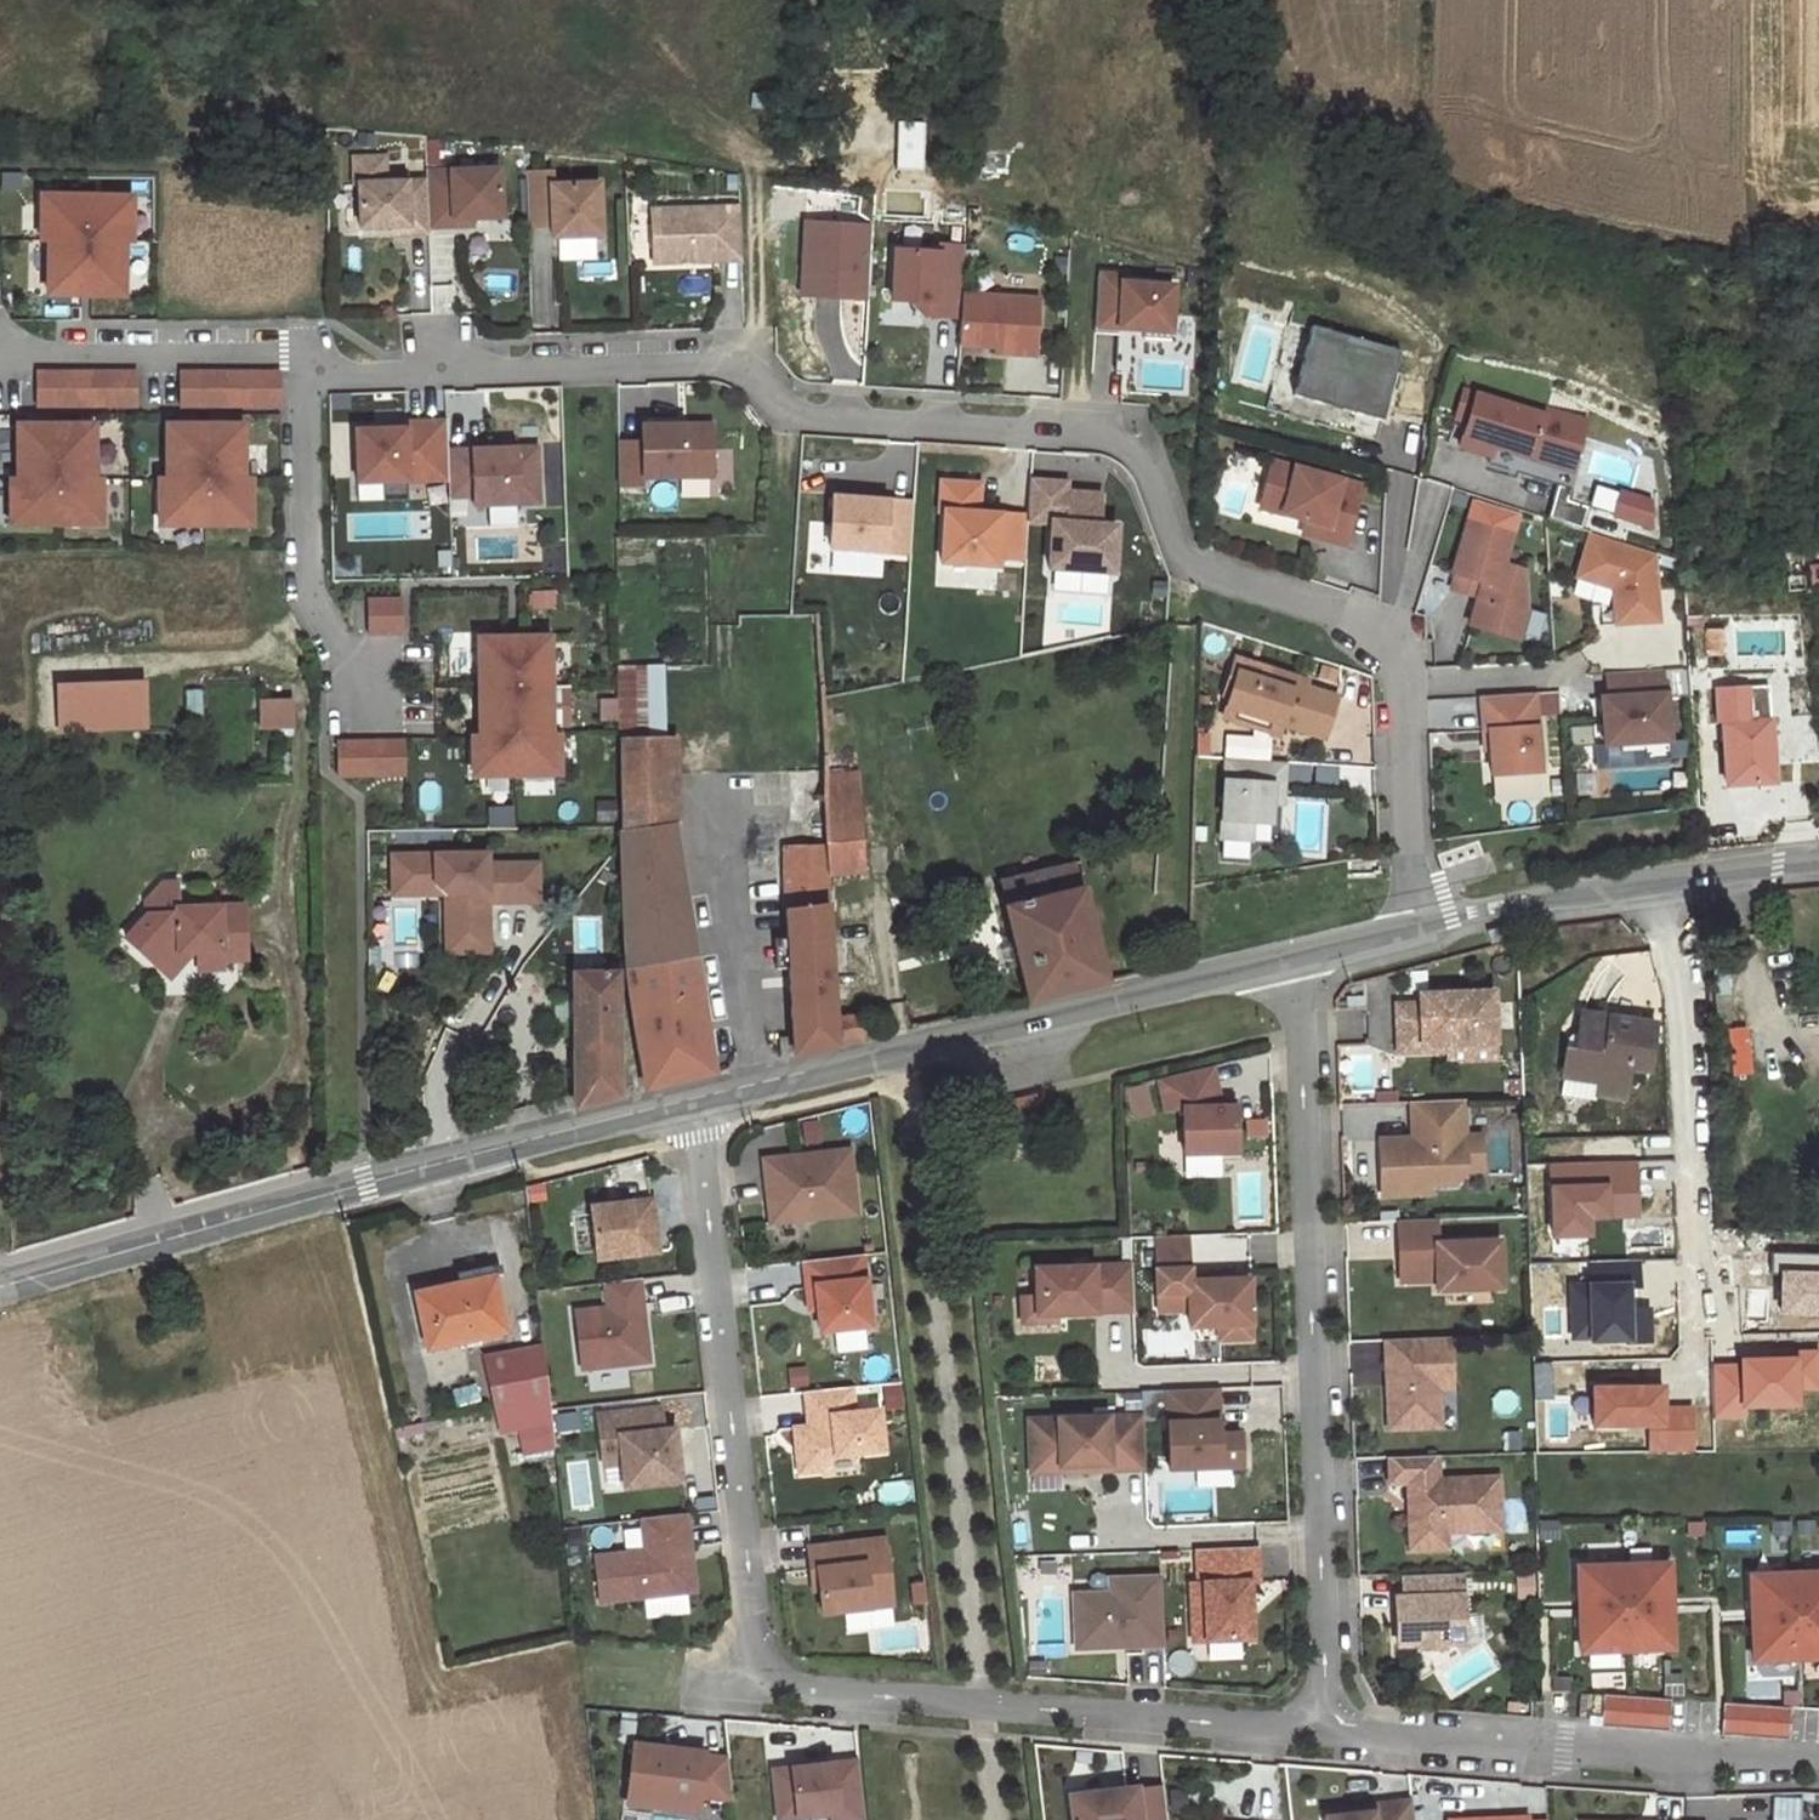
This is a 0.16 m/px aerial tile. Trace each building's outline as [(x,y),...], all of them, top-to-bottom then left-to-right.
[(376,147),(377,132),(359,131),(358,146),(376,147)] [(438,166),(437,140),(425,140),(426,166),(438,166)] [(428,228),(426,181),(386,182),(385,157),(353,158),(354,184),(358,184),(360,228),(407,226),(407,234),(428,233),(428,228)] [(500,169),(426,171),(426,181),(428,228),(454,226),(453,219),(472,219),(501,218),(500,169)] [(601,236),(599,201),(553,202),(552,189),(526,190),(528,226),(552,225),(552,237),(601,236)] [(877,191),(876,203),(888,204),(889,192),(877,191)] [(132,196),(41,195),(41,240),(48,240),(48,294),(81,294),(81,283),(90,283),(90,294),(123,295),(124,241),(132,241),(132,196)] [(740,206),(651,209),(651,224),(652,248),(653,263),(681,262),(681,257),(692,257),(692,262),(742,260),(740,206)] [(868,299),(872,225),(806,221),(801,295),(868,299)] [(652,248),(651,224),(633,225),(634,249),(652,248)] [(962,293),(965,246),(939,244),(939,251),(895,249),(892,300),(913,302),(913,305),(923,306),(922,315),(961,318),(962,293)] [(1099,273),(1095,326),(1119,328),(1144,330),(1144,339),(1170,340),(1174,286),(1124,282),(1125,275),(1099,273)] [(90,294),(90,283),(81,283),(81,294),(90,294)] [(1040,298),(962,293),(961,318),(959,344),(994,346),(993,352),(1036,355),(1040,298)] [(1312,326),(1287,416),(1376,440),(1401,351),(1312,326)] [(36,373),(36,405),(137,405),(137,373),(36,373)] [(280,404),(280,373),(179,373),(179,405),(280,404)] [(1543,415),(1464,391),(1456,415),(1468,418),(1459,445),(1491,455),(1488,464),(1572,490),(1588,439),(1582,437),(1587,421),(1545,409),(1543,415)] [(447,450),(446,420),(405,422),(405,428),(355,429),(357,483),(382,482),(407,481),(448,480),(447,450)] [(101,524),(101,479),(93,479),(93,425),(60,425),(60,437),(51,437),(51,425),(18,425),(18,479),(10,479),(10,524),(101,524)] [(60,437),(60,425),(51,425),(51,437),(60,437)] [(250,524),(250,479),(242,479),(242,425),(209,425),(209,437),(200,437),(200,425),(167,425),(167,479),(159,479),(159,524),(250,524)] [(209,437),(209,425),(200,425),(200,437),(209,437)] [(642,442),(618,442),(618,485),(643,485),(643,477),(712,476),(711,425),(642,426),(642,442)] [(537,447),(447,450),(448,480),(449,497),(473,496),(473,505),(539,503),(537,447)] [(1361,486),(1273,461),(1261,507),(1307,520),(1327,526),(1323,539),(1345,545),(1361,486)] [(382,482),(383,501),(407,500),(407,481),(382,482)] [(1114,573),(1117,526),(1100,525),(1102,495),(1084,494),(1083,499),(1065,498),(1066,483),(1030,481),(1028,515),(1027,521),(1052,522),(1048,568),(1114,573)] [(1027,521),(1028,515),(978,512),(980,484),(941,482),(939,511),(944,511),(941,562),(997,566),(998,557),(1025,559),(1027,521)] [(1624,518),(1631,497),(1620,493),(1613,514),(1624,518)] [(1469,519),(1513,533),(1520,510),(1477,496),(1469,519)] [(910,553),(913,502),(833,497),(830,548),(910,553)] [(1653,527),(1651,503),(1631,497),(1624,518),(1653,527)] [(1527,610),(1524,570),(1504,564),(1513,533),(1469,519),(1453,572),(1457,574),(1452,588),(1480,597),(1488,600),(1485,608),(1500,612),(1494,632),(1518,639),(1527,610)] [(1327,526),(1307,520),(1303,533),(1323,539),(1327,526)] [(1661,622),(1656,553),(1593,533),(1579,578),(1614,589),(1615,624),(1661,622)] [(1805,545),(1772,548),(1773,554),(1785,553),(1789,591),(1809,589),(1805,545)] [(1810,565),(1812,584),(1818,583),(1818,565),(1810,565)] [(551,591),(533,591),(533,609),(551,609),(551,591)] [(1488,600),(1480,597),(1471,625),(1494,632),(1500,612),(1485,608),(1488,600)] [(402,601),(367,602),(367,633),(403,633),(402,601)] [(550,735),(548,637),(517,638),(517,648),(510,648),(510,638),(478,638),(480,737),(472,737),(473,775),(477,775),(513,774),(558,774),(557,735),(550,735)] [(1296,677),(1236,658),(1224,695),(1230,697),(1223,717),(1278,734),(1281,724),(1324,738),(1337,697),(1306,687),(1294,683),(1296,677)] [(662,666),(618,667),(619,738),(664,737),(662,666)] [(1335,681),(1338,671),(1323,666),(1319,676),(1335,681)] [(1664,669),(1607,672),(1609,697),(1610,712),(1602,712),(1604,745),(1619,744),(1643,742),(1669,740),(1664,669)] [(1308,681),(1296,677),(1294,683),(1306,687),(1308,681)] [(145,726),(143,686),(58,690),(60,730),(145,726)] [(1768,686),(1750,687),(1751,701),(1768,700),(1768,686)] [(1716,688),(1718,723),(1724,722),(1727,784),(1773,782),(1773,762),(1771,721),(1771,718),(1763,718),(1762,708),(1751,708),(1751,701),(1750,687),(1716,688)] [(1535,692),(1537,715),(1561,714),(1559,691),(1535,692)] [(1489,731),(1492,775),(1540,772),(1537,715),(1535,692),(1480,696),(1483,731),(1489,731)] [(1610,712),(1609,697),(1601,697),(1602,712),(1610,712)] [(292,726),(291,701),(260,702),(261,727),(292,726)] [(1779,707),(1762,708),(1763,718),(1771,718),(1780,718),(1779,707)] [(1802,720),(1806,766),(1818,765),(1818,731),(1818,718),(1802,720)] [(1705,720),(1693,720),(1693,733),(1706,733),(1705,720)] [(1790,721),(1771,721),(1773,762),(1791,761),(1790,721)] [(1284,760),(1285,739),(1227,736),(1225,758),(1284,760)] [(664,737),(619,738),(621,826),(666,824),(664,737)] [(1669,740),(1643,742),(1644,749),(1644,760),(1670,758),(1669,740)] [(404,742),(337,743),(337,774),(405,773),(404,742)] [(1643,742),(1619,744),(1620,751),(1644,749),(1643,742)] [(289,776),(288,752),(279,752),(279,776),(289,776)] [(1285,762),(1225,758),(1221,839),(1245,840),(1246,822),(1271,824),(1272,804),(1273,786),(1284,786),(1285,762)] [(1540,772),(1492,775),(1494,802),(1542,799),(1540,772)] [(514,790),(513,774),(477,775),(477,790),(514,790)] [(1284,786),(1273,786),(1272,804),(1282,805),(1284,786)] [(858,801),(858,788),(824,790),(825,802),(858,801)] [(858,801),(825,802),(827,845),(828,875),(861,871),(858,801)] [(674,824),(666,824),(621,826),(625,922),(689,912),(674,824)] [(1204,842),(1206,827),(1195,826),(1194,841),(1204,842)] [(1225,841),(1224,857),(1246,858),(1247,842),(1225,841)] [(828,875),(827,845),(784,846),(786,909),(827,905),(827,875),(828,875)] [(538,901),(538,863),(487,864),(487,853),(391,855),(392,886),(401,895),(416,894),(426,884),(435,884),(445,894),(445,924),(488,923),(487,902),(538,901)] [(1003,906),(1026,1001),(1106,982),(1083,886),(1079,887),(1074,863),(1001,881),(1007,905),(1003,906)] [(177,907),(177,882),(163,882),(148,900),(149,913),(177,912),(177,907)] [(445,894),(435,884),(426,884),(416,894),(445,894)] [(401,895),(392,886),(392,895),(401,895)] [(246,958),(244,905),(177,907),(177,912),(149,913),(137,926),(138,946),(169,976),(181,964),(180,951),(194,950),(197,950),(198,969),(222,968),(221,959),(246,958)] [(827,905),(786,909),(787,938),(789,968),(792,1036),(793,1043),(793,1054),(834,1044),(827,905)] [(689,912),(625,922),(627,972),(697,961),(689,912)] [(1509,925),(1487,931),(1491,944),(1513,938),(1509,925)] [(138,946),(137,926),(127,936),(138,946)] [(787,938),(774,938),(776,969),(789,968),(787,938)] [(181,964),(194,950),(180,951),(181,964)] [(627,972),(645,1089),(714,1073),(697,961),(627,972)] [(574,974),(576,1106),(619,1096),(617,973),(574,974)] [(1443,1003),(1397,1004),(1398,1051),(1445,1049),(1444,1043),(1495,1041),(1493,991),(1443,993),(1443,1003)] [(1649,1070),(1656,1023),(1581,1012),(1576,1049),(1566,1048),(1562,1079),(1598,1084),(1597,1096),(1623,1100),(1628,1067),(1649,1070)] [(858,1016),(842,1018),(844,1042),(860,1039),(858,1016)] [(1751,1028),(1728,1030),(1733,1076),(1755,1074),(1751,1028)] [(792,1036),(779,1037),(780,1044),(793,1043),(792,1036)] [(1445,1049),(1445,1059),(1495,1058),(1495,1041),(1444,1043),(1445,1049)] [(793,1043),(780,1044),(781,1057),(793,1054),(793,1043)] [(1212,1066),(1159,1078),(1165,1109),(1183,1109),(1184,1153),(1217,1152),(1236,1151),(1235,1106),(1221,1106),(1212,1066)] [(1598,1084),(1562,1079),(1560,1091),(1597,1096),(1598,1084)] [(462,1102),(460,1089),(454,1090),(457,1109),(463,1108),(462,1102)] [(992,1110),(1042,1099),(1041,1094),(991,1106),(992,1110)] [(492,1098),(462,1102),(463,1108),(493,1103),(492,1098)] [(1047,1119),(1042,1099),(992,1110),(997,1130),(1047,1119)] [(1405,1138),(1380,1139),(1382,1195),(1428,1194),(1428,1184),(1454,1183),(1466,1170),(1465,1136),(1464,1099),(1411,1101),(1413,1138),(1413,1145),(1405,1145),(1405,1138)] [(1349,1178),(1371,1177),(1369,1134),(1403,1132),(1402,1101),(1345,1104),(1349,1178)] [(1481,1135),(1465,1136),(1466,1170),(1482,1170),(1481,1135)] [(856,1213),(849,1150),(764,1159),(766,1180),(769,1180),(771,1198),(769,1201),(771,1222),(856,1213)] [(1217,1152),(1184,1153),(1185,1177),(1218,1176),(1217,1152)] [(1590,1237),(1589,1220),(1640,1219),(1638,1162),(1547,1165),(1549,1221),(1552,1221),(1553,1238),(1590,1237)] [(543,1198),(542,1186),(530,1188),(531,1200),(543,1198)] [(658,1251),(652,1199),(591,1206),(592,1213),(596,1250),(597,1258),(658,1251)] [(596,1250),(592,1213),(573,1216),(577,1252),(596,1250)] [(1437,1242),(1436,1219),(1398,1220),(1400,1265),(1436,1263),(1437,1279),(1437,1290),(1501,1287),(1500,1240),(1437,1242)] [(1211,1280),(1189,1280),(1188,1235),(1156,1236),(1158,1294),(1189,1293),(1190,1309),(1190,1326),(1220,1325),(1220,1339),(1251,1338),(1249,1278),(1226,1279),(1211,1280)] [(862,1254),(803,1261),(808,1301),(816,1300),(817,1309),(820,1332),(834,1330),(865,1327),(870,1326),(862,1254)] [(1772,1254),(1771,1273),(1778,1273),(1778,1316),(1818,1316),(1818,1255),(1772,1254)] [(1436,1263),(1400,1265),(1400,1280),(1437,1279),(1436,1263)] [(1644,1286),(1643,1263),(1587,1264),(1587,1283),(1570,1284),(1572,1339),(1589,1339),(1589,1343),(1625,1342),(1625,1343),(1653,1342),(1652,1305),(1630,1306),(1630,1286),(1644,1286)] [(1096,1311),(1133,1309),(1132,1265),(1035,1268),(1036,1296),(1037,1314),(1058,1313),(1096,1312),(1096,1311)] [(464,1340),(480,1336),(505,1331),(495,1284),(459,1292),(456,1276),(427,1282),(429,1290),(416,1293),(427,1348),(464,1340)] [(649,1361),(639,1278),(605,1282),(608,1307),(575,1311),(581,1368),(649,1361)] [(1189,1293),(1158,1294),(1158,1310),(1190,1309),(1189,1293)] [(1036,1296),(1022,1296),(1023,1322),(1037,1322),(1037,1314),(1036,1296)] [(816,1300),(808,1301),(809,1310),(817,1309),(816,1300)] [(1058,1313),(1037,1314),(1037,1322),(1058,1321),(1058,1313)] [(865,1327),(834,1330),(837,1353),(868,1350),(865,1327)] [(482,1343),(480,1336),(464,1340),(466,1347),(482,1343)] [(1437,1364),(1451,1364),(1449,1337),(1385,1339),(1389,1428),(1440,1426),(1438,1389),(1437,1364)] [(549,1396),(544,1346),(485,1357),(496,1408),(549,1396)] [(1796,1351),(1796,1357),(1740,1358),(1740,1364),(1713,1364),(1714,1420),(1747,1419),(1747,1408),(1800,1407),(1800,1390),(1818,1390),(1818,1350),(1796,1351)] [(1452,1388),(1451,1364),(1437,1364),(1438,1389),(1452,1388)] [(807,1385),(805,1368),(788,1370),(790,1387),(807,1385)] [(1694,1407),(1664,1407),(1664,1385),(1593,1387),(1594,1428),(1649,1427),(1649,1451),(1695,1451),(1694,1407)] [(900,1409),(898,1386),(881,1388),(884,1411),(900,1409)] [(883,1451),(878,1409),(855,1412),(852,1387),(804,1392),(808,1426),(794,1427),(798,1473),(822,1471),(834,1456),(883,1451)] [(1217,1388),(1166,1390),(1169,1467),(1196,1467),(1232,1466),(1241,1465),(1240,1434),(1219,1434),(1217,1388)] [(519,1426),(552,1419),(549,1396),(496,1408),(501,1430),(519,1426)] [(678,1480),(672,1429),(660,1430),(658,1409),(599,1416),(604,1464),(623,1462),(625,1486),(678,1480)] [(1028,1419),(1029,1449),(1039,1448),(1059,1461),(1059,1471),(1088,1470),(1088,1463),(1107,1463),(1107,1469),(1145,1467),(1143,1415),(1028,1419)] [(555,1446),(552,1419),(519,1426),(524,1452),(555,1446)] [(422,1422),(393,1428),(396,1438),(424,1432),(422,1422)] [(1039,1448),(1029,1449),(1030,1472),(1059,1471),(1059,1461),(1039,1448)] [(1501,1530),(1500,1476),(1439,1478),(1438,1455),(1389,1457),(1390,1483),(1407,1483),(1409,1549),(1446,1548),(1445,1531),(1501,1530)] [(1232,1466),(1196,1467),(1196,1486),(1233,1485),(1232,1466)] [(694,1591),(685,1513),(641,1518),(645,1550),(595,1556),(600,1601),(646,1596),(684,1592),(694,1591)] [(1556,1538),(1556,1521),(1539,1521),(1539,1538),(1556,1538)] [(1789,1533),(1789,1522),(1772,1521),(1772,1532),(1789,1533)] [(580,1530),(568,1531),(569,1540),(581,1538),(580,1530)] [(890,1586),(885,1538),(808,1546),(810,1569),(817,1568),(819,1588),(822,1613),(871,1608),(869,1589),(890,1586)] [(1256,1546),(1197,1549),(1198,1581),(1191,1581),(1191,1607),(1205,1606),(1206,1639),(1251,1637),(1249,1581),(1258,1580),(1256,1546)] [(1669,1563),(1577,1567),(1580,1652),(1672,1648),(1669,1563)] [(819,1588),(817,1568),(810,1569),(813,1589),(819,1588)] [(1753,1660),(1818,1657),(1818,1572),(1750,1575),(1753,1660)] [(1403,1575),(1404,1597),(1396,1597),(1398,1645),(1418,1644),(1418,1647),(1443,1646),(1443,1643),(1465,1642),(1463,1616),(1461,1573),(1403,1575)] [(1164,1645),(1161,1577),(1130,1578),(1130,1592),(1110,1593),(1074,1593),(1076,1647),(1117,1646),(1117,1640),(1124,1640),(1124,1646),(1164,1645)] [(1130,1592),(1130,1578),(1110,1578),(1110,1593),(1130,1592)] [(893,1606),(890,1586),(869,1589),(871,1608),(893,1606)] [(686,1609),(684,1592),(646,1596),(648,1614),(686,1609)] [(1205,1606),(1191,1607),(1193,1639),(1206,1639),(1205,1606)] [(1482,1616),(1463,1616),(1465,1642),(1483,1641),(1482,1616)] [(1178,1640),(1178,1630),(1168,1631),(1168,1641),(1178,1640)] [(1237,1657),(1236,1639),(1197,1641),(1198,1659),(1237,1657)] [(1683,1693),(1683,1675),(1666,1675),(1666,1693),(1683,1693)] [(1569,1691),(1570,1679),(1553,1678),(1553,1690),(1569,1691)] [(1797,1706),(1798,1692),(1784,1691),(1783,1705),(1797,1706)] [(1602,1726),(1604,1694),(1579,1692),(1577,1724),(1602,1726)] [(1669,1731),(1671,1699),(1604,1694),(1602,1726),(1669,1731)] [(1563,1706),(1563,1697),(1554,1697),(1554,1706),(1563,1706)] [(1723,1703),(1721,1734),(1789,1739),(1791,1707),(1723,1703)] [(704,1753),(634,1745),(629,1784),(628,1795),(627,1798),(697,1807),(699,1796),(733,1800),(728,1758),(703,1755),(704,1753)] [(858,1760),(820,1764),(821,1770),(813,1771),(813,1765),(772,1769),(778,1819),(830,1813),(831,1819),(865,1819),(858,1760)] [(1068,1793),(1071,1819),(1167,1819),(1163,1785),(1137,1788),(1137,1785),(1068,1793)] [(1186,1807),(1183,1789),(1169,1791),(1171,1809),(1186,1807)] [(1390,1803),(1332,1810),(1333,1816),(1391,1809),(1390,1807),(1390,1803)] [(1412,1804),(1390,1807),(1391,1809),(1333,1816),(1326,1816),(1327,1819),(1414,1819),(1412,1804)]
